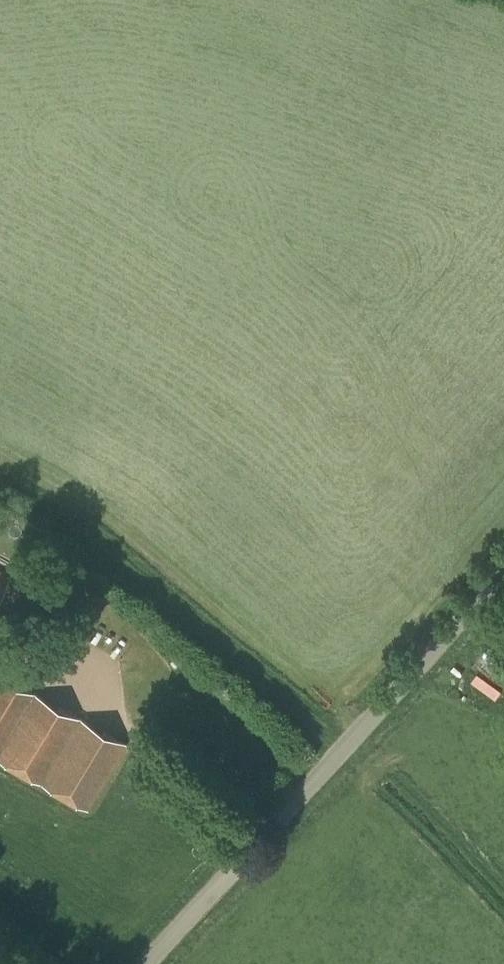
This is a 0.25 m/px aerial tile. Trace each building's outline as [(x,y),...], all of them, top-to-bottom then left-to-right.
[(9,573),(0,568),(0,590),(9,573)] [(43,784),(89,812),(128,747),(83,719),(36,694),(0,675),(0,761),(43,784)]
